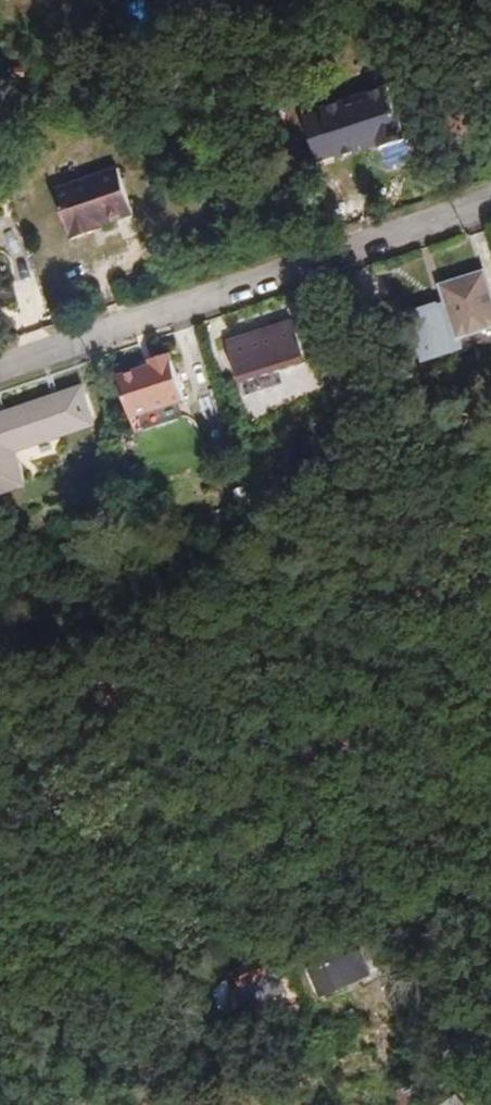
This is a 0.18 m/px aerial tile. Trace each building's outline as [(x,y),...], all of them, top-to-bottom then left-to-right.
[(144,0),(142,0),(131,5),(148,45),(163,39),(144,0)] [(234,0),(184,0),(196,26),(237,10),(234,0)] [(148,45),(131,5),(121,9),(141,48),(148,45)] [(25,79),(25,69),(11,69),(10,79),(25,79)] [(318,110),(299,116),(312,159),(330,153),(332,156),(356,148),(355,143),(373,138),(376,146),(400,139),(384,87),(317,107),(318,110)] [(93,232),(103,230),(135,220),(122,174),(58,193),(73,243),(94,236),(93,232)] [(440,284),(459,341),(490,331),(490,279),(488,269),(440,284)] [(270,371),(292,364),(276,318),(215,338),(236,400),(275,387),(270,371)] [(153,368),(119,378),(135,419),(187,402),(171,356),(151,362),(153,368)] [(270,371),(275,387),(297,380),(292,364),(270,371)] [(82,392),(0,419),(0,492),(24,483),(12,449),(92,422),(82,392)] [(242,514),(256,510),(248,489),(235,493),(242,514)] [(293,965),(308,1006),(372,976),(360,949),(345,954),(338,939),(293,965)] [(226,979),(235,997),(241,998),(244,996),(246,998),(274,1002),(284,994),(265,958),(226,979)] [(454,1096),(442,1104),(460,1104),(454,1096)]
